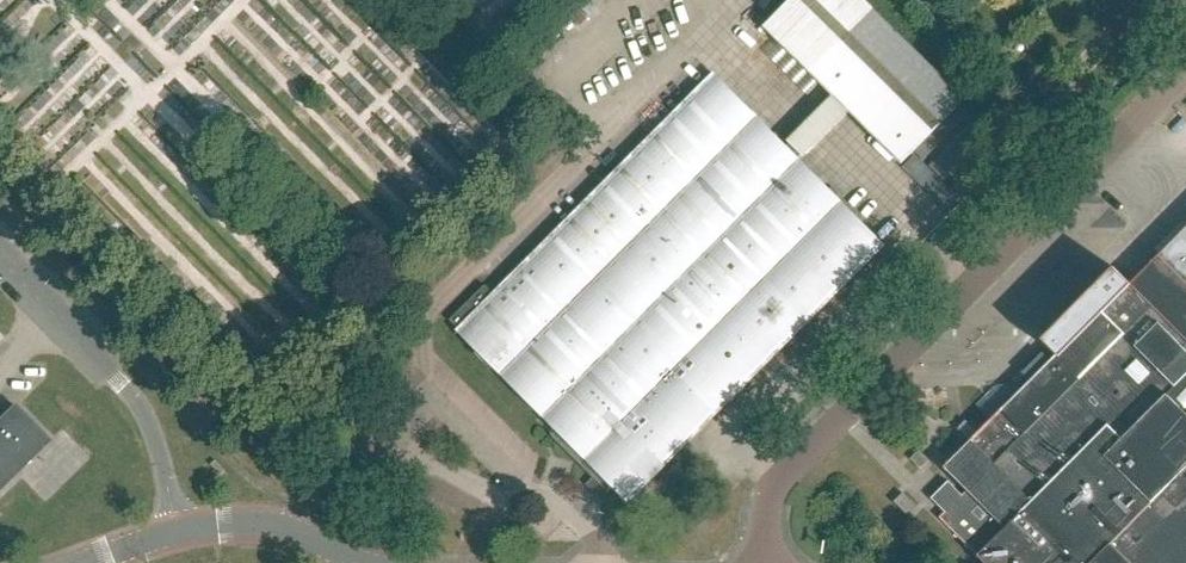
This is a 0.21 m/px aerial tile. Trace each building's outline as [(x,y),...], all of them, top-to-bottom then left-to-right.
[(967,100),(876,7),(875,8),(867,0),(789,0),(769,21),(784,36),(804,57),(811,49),(822,60),(820,62),(912,154),(967,100)] [(957,0),(940,0),(949,8),(957,0)] [(629,500),(885,244),(798,157),(804,151),(792,139),(786,145),(715,73),(607,181),(495,293),(486,284),(451,319),(460,329),(459,329),(558,428),(551,434),(608,492),(615,486),(629,500)] [(1004,175),(1021,157),(1013,148),(995,166),(1004,175)] [(979,434),(970,425),(961,433),(971,443),(946,468),(968,491),(963,496),(951,484),(929,506),(985,562),(1185,562),(1185,229),(1131,285),(1114,268),(1043,340),(1057,355),(1007,405),(979,434)] [(896,282),(915,263),(906,254),(887,273),(896,282)] [(48,441),(14,406),(0,419),(0,488),(48,441)] [(921,506),(907,492),(897,501),(912,515),(921,506)]
